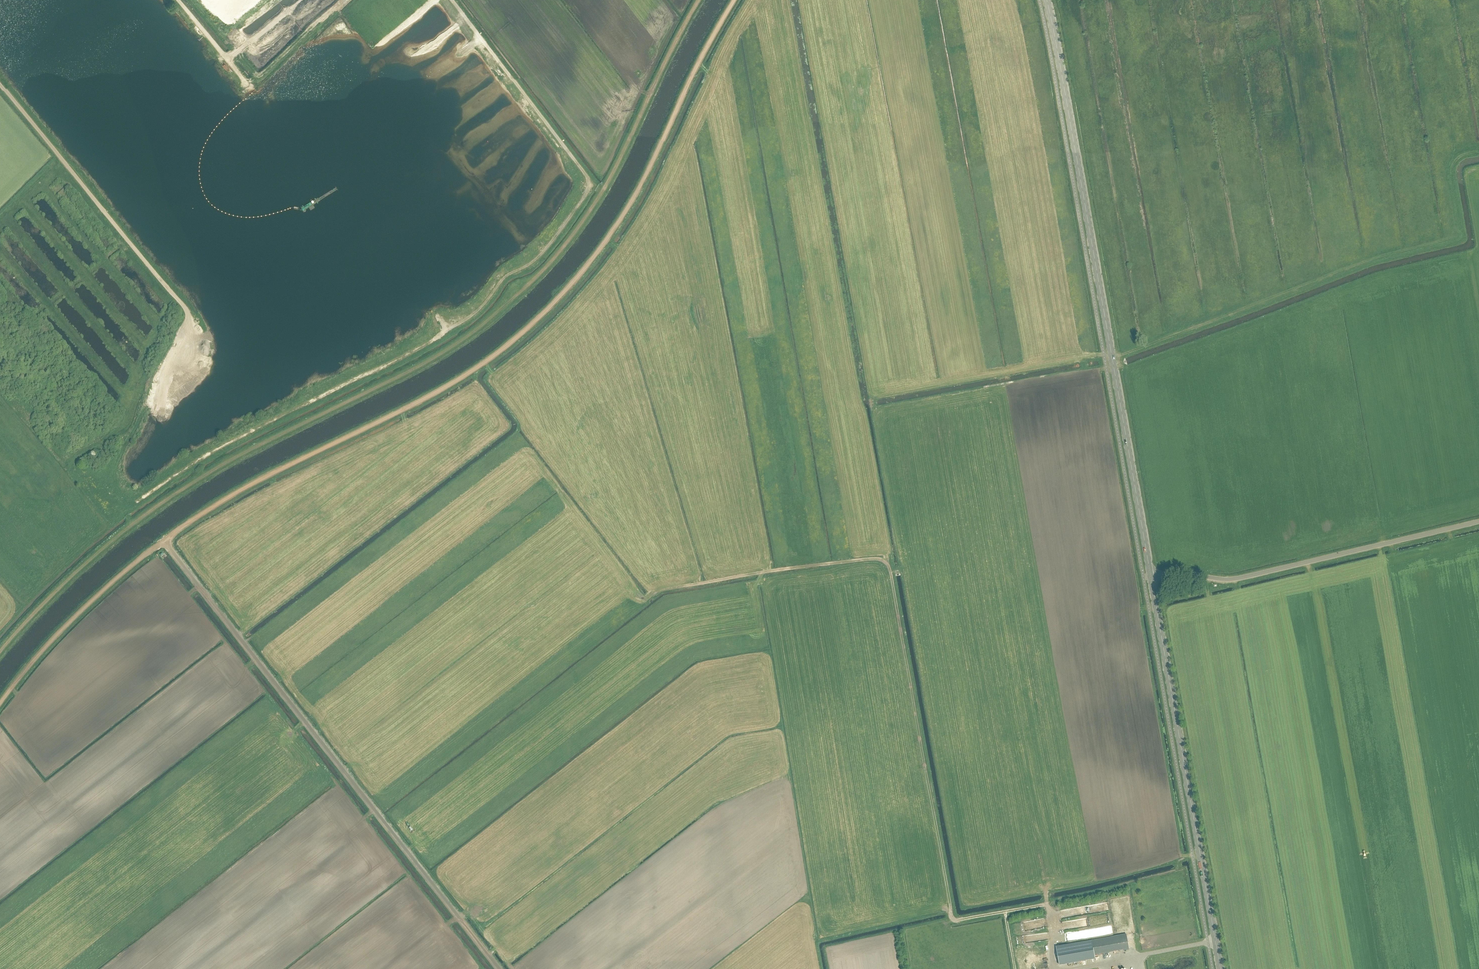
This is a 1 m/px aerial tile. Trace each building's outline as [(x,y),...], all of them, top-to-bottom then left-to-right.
[(1095,956),(1129,950),(1126,935),(1092,941),(1095,956)] [(1055,948),(1059,965),(1095,959),(1095,956),(1092,941),(1055,948)]
